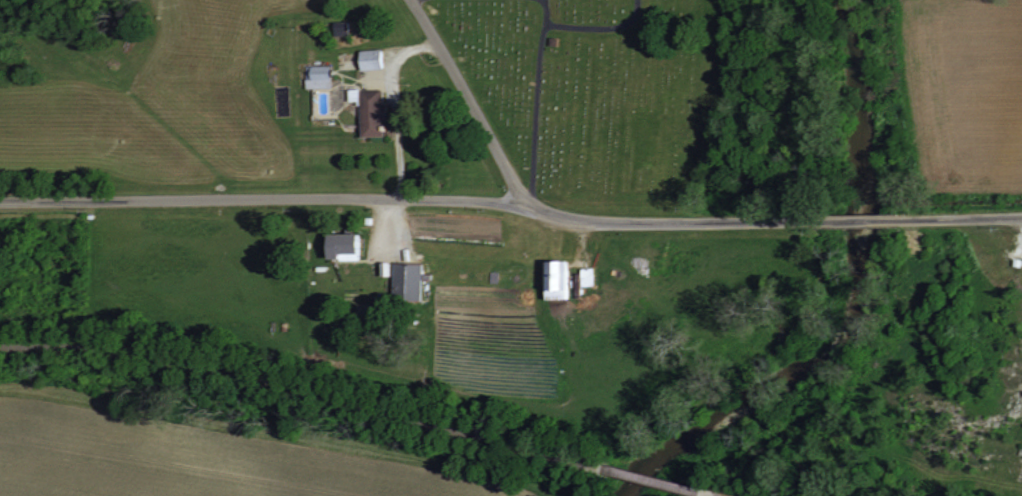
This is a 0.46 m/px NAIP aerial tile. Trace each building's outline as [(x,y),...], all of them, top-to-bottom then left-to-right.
[(380,69),(379,50),(358,50),(358,70),(380,69)] [(330,65),(305,66),(305,89),(330,88),(330,65)] [(360,137),(384,136),(383,90),(358,90),(360,137)] [(359,261),(359,234),(325,233),(324,260),(359,261)] [(567,260),(542,261),(544,300),(569,299),(567,260)] [(390,300),(420,301),(421,264),(391,263),(390,300)] [(578,286),(594,286),(594,267),(577,268),(578,286)]
